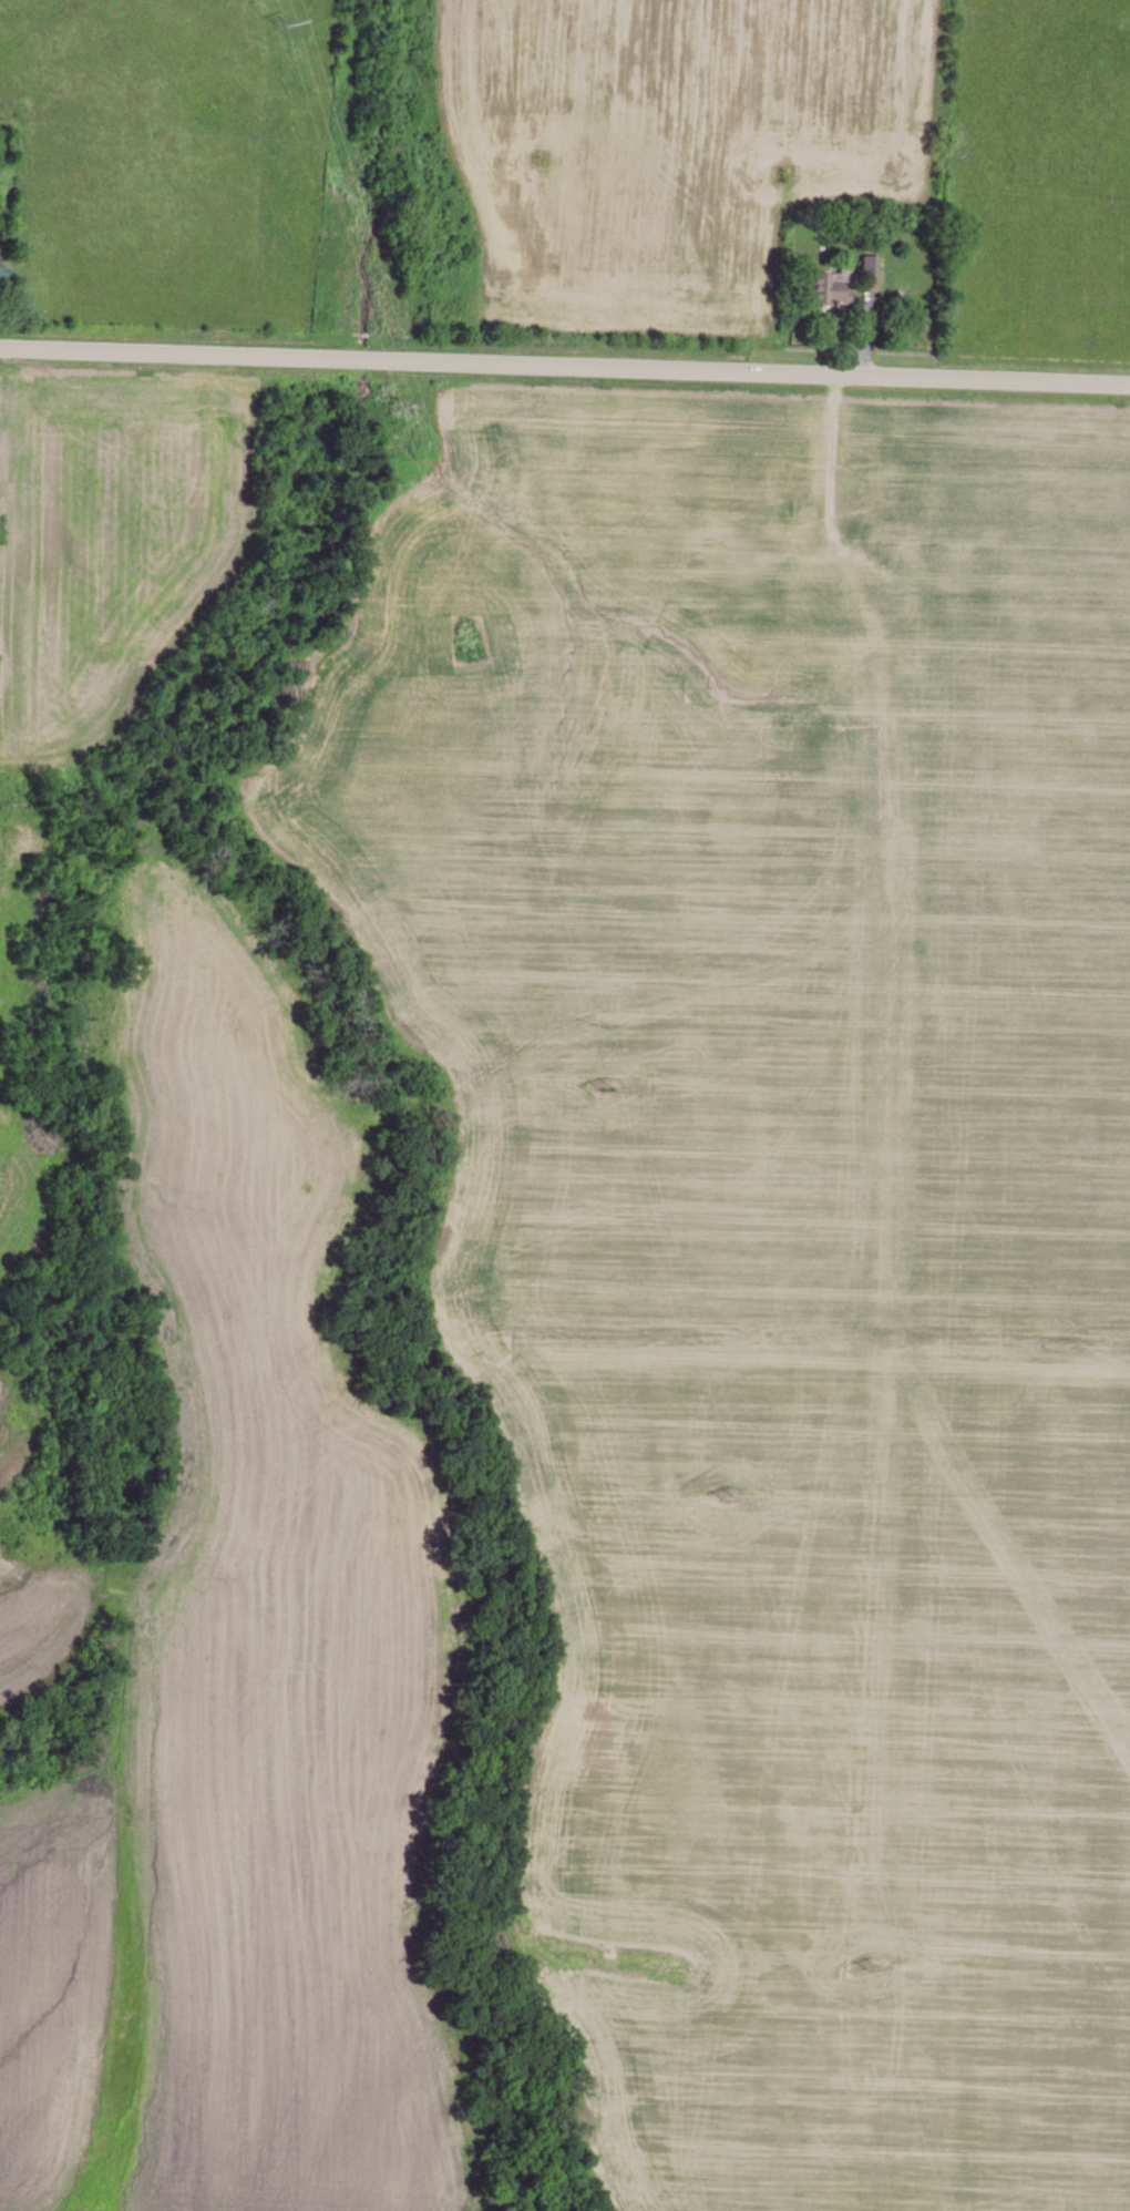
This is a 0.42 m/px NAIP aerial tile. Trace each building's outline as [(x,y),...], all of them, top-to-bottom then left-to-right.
[(876,291),(876,257),(861,257),(861,291),(876,291)] [(845,305),(845,275),(806,275),(806,305),(845,305)]
